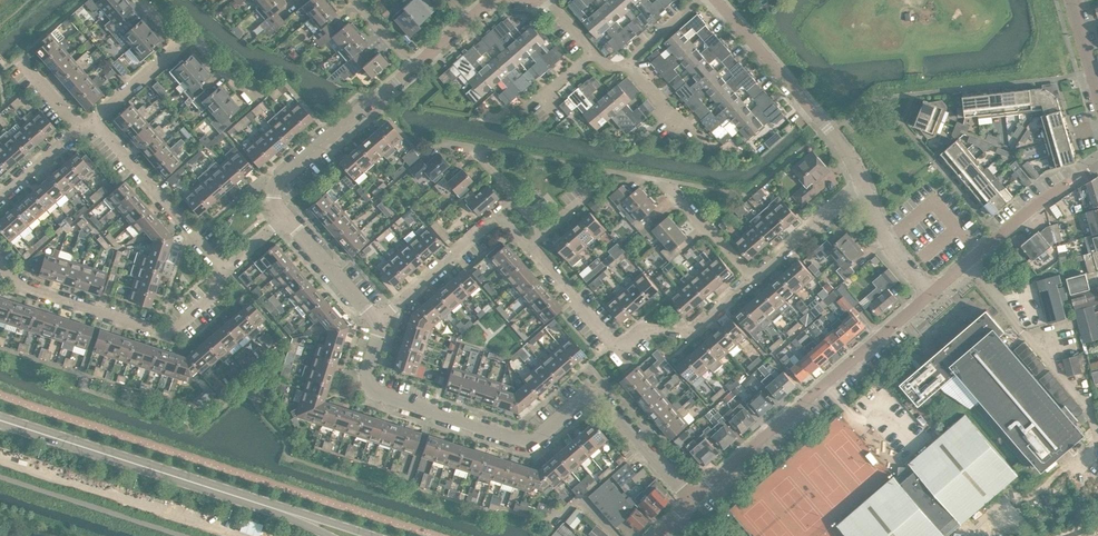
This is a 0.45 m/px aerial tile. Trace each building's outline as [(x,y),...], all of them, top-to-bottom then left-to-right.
[(105,13),(120,0),(88,0),(85,3),(93,12),(100,6),(105,13)] [(112,34),(125,23),(126,22),(122,17),(132,8),(128,4),(129,3),(126,0),(125,0),(124,0),(120,0),(105,13),(111,19),(104,25),(112,34)] [(279,17),(275,12),(285,3),(282,0),(267,0),(258,7),(268,18),(259,26),(263,31),(279,17)] [(301,8),(310,19),(327,4),(323,0),(309,0),(301,8)] [(418,25),(437,9),(429,0),(412,0),(403,8),(418,26),(418,25)] [(589,0),(574,0),(573,1),(572,1),(569,3),(569,4),(568,5),(590,30),(605,18),(598,10),(588,17),(582,10),(591,3),(589,0)] [(607,2),(598,10),(605,18),(618,6),(613,0),(605,0),(607,2)] [(640,0),(625,0),(618,6),(625,14),(634,6),(641,13),(632,21),(640,30),(644,27),(645,28),(652,22),(652,23),(655,20),(655,19),(656,18),(640,0)] [(650,0),(640,0),(656,18),(658,17),(658,18),(661,15),(660,14),(666,9),(666,8),(670,5),(666,0),(656,0),(653,3),(650,0)] [(385,19),(390,14),(379,1),(373,5),(385,19)] [(329,7),(327,4),(310,19),(304,24),(314,34),(311,37),(315,43),(331,29),(327,24),(336,16),(335,14),(337,12),(331,6),(329,7)] [(623,29),(616,21),(625,14),(618,6),(605,18),(627,43),(628,42),(629,43),(632,41),(631,40),(637,34),(636,34),(640,30),(632,21),(623,29)] [(420,28),(418,25),(418,26),(403,8),(392,17),(410,37),(420,28)] [(700,37),(710,29),(706,24),(707,24),(701,17),(703,16),(700,13),(699,15),(697,13),(673,35),(686,50),(693,43),(686,34),(693,28),(700,37)] [(68,25),(74,19),(70,15),(64,20),(68,25)] [(279,17),(263,31),(268,36),(284,23),(279,17)] [(516,27),(508,18),(503,22),(503,21),(497,26),(496,25),(493,27),(494,29),(493,30),(515,55),(529,42),(523,34),(513,42),(506,35),(516,27)] [(627,43),(605,18),(590,30),(597,39),(606,30),(612,38),(603,46),(611,55),(615,51),(616,52),(623,47),(624,48),(626,45),(626,44),(627,43)] [(127,40),(132,46),(150,30),(141,19),(130,29),(125,23),(112,34),(122,45),(127,40)] [(335,34),(331,29),(315,43),(320,48),(332,38),(341,49),(358,34),(355,31),(357,30),(351,23),(349,24),(348,23),(335,34)] [(523,34),(529,42),(551,68),(553,67),(554,68),(557,65),(556,64),(562,59),(561,58),(565,55),(557,45),(548,52),(542,45),(546,41),(533,26),(523,34)] [(494,59),(500,67),(515,55),(493,30),(492,31),(491,29),(488,32),(489,33),(483,38),(483,39),(479,43),(487,52),(496,44),(503,51),(494,59)] [(721,37),(720,38),(715,33),(714,33),(710,29),(700,37),(708,46),(701,52),(693,43),(686,50),(698,64),(723,43),(722,41),(724,40),(721,37)] [(159,40),(150,30),(132,46),(128,49),(140,62),(153,50),(151,47),(159,40)] [(58,42),(50,33),(35,46),(38,48),(35,51),(36,51),(35,52),(39,58),(41,56),(43,58),(42,59),(44,60),(67,41),(63,37),(58,42)] [(342,67),(347,72),(362,59),(358,54),(368,46),(364,41),(366,39),(361,33),(358,35),(358,34),(341,49),(338,51),(348,62),(342,67)] [(660,72),(686,50),(673,35),(665,42),(673,52),(666,58),(658,49),(649,57),(652,61),(651,62),(656,68),(655,69),(658,72),(659,71),(660,72)] [(47,64),(52,70),(69,55),(64,49),(70,44),(67,41),(44,60),(45,62),(46,62),(48,64),(47,64)] [(551,68),(529,42),(515,55),(522,62),(531,55),(537,62),(528,70),(536,79),(541,76),(548,71),(549,72),(551,70),(550,69),(551,68)] [(732,53),(727,47),(728,46),(725,42),(724,43),(723,43),(698,64),(711,79),(718,72),(711,64),(718,57),(725,66),(735,57),(731,53),(732,53)] [(487,52),(479,43),(474,47),(474,46),(468,51),(467,50),(464,52),(465,54),(464,55),(486,80),(500,67),(494,59),(484,67),(478,60),(487,52)] [(698,64),(686,50),(660,72),(661,73),(660,74),(662,77),(664,76),(669,82),(670,81),(674,86),(683,78),(675,69),(682,62),(690,71),(698,64)] [(89,55),(86,51),(74,61),(69,55),(52,70),(57,76),(58,75),(59,77),(59,78),(60,80),(83,60),(89,55)] [(389,64),(379,53),(367,64),(362,59),(347,72),(351,78),(363,68),(372,79),(389,64)] [(179,84),(183,81),(201,64),(199,62),(200,61),(197,57),(196,58),(192,54),(184,61),(182,59),(168,71),(179,84)] [(463,56),(462,55),(459,57),(460,58),(454,64),(455,64),(451,68),(459,77),(463,73),(469,80),(474,86),(467,92),(475,102),(493,87),(486,80),(464,55),(463,56)] [(518,77),(512,70),(522,62),(515,55),(500,67),(522,93),(523,92),(525,93),(528,90),(527,89),(532,84),(532,83),(536,79),(528,70),(518,77)] [(711,79),(724,93),(748,72),(747,71),(749,69),(746,66),(745,67),(740,62),(739,62),(735,57),(725,66),(733,75),(725,81),(718,72),(711,79)] [(123,76),(128,72),(117,59),(112,63),(123,76)] [(64,83),(69,89),(86,74),(81,68),(86,63),(83,60),(60,80),(62,82),(63,81),(64,83)] [(192,101),(203,91),(204,90),(200,84),(210,75),(207,71),(208,70),(205,66),(204,67),(201,64),(183,81),(188,86),(183,91),(188,97),(184,101),(187,105),(192,101)] [(686,101),(711,79),(698,64),(690,71),(698,81),(691,87),(683,78),(674,86),(677,90),(682,97),(681,98),(683,101),(685,99),(686,101)] [(522,93),(500,67),(486,80),(493,87),(502,80),(508,87),(499,95),(507,104),(512,101),(518,96),(519,97),(522,95),(521,94),(522,93)] [(112,68),(104,75),(108,79),(115,72),(112,68)] [(445,72),(451,79),(453,81),(459,77),(451,68),(445,72)] [(445,84),(451,79),(445,72),(439,77),(445,84)] [(751,95),(760,87),(756,83),(757,82),(752,76),(753,75),(750,72),(749,73),(748,72),(724,93),(736,108),(743,102),(735,92),(743,86),(751,95)] [(97,75),(91,80),(86,74),(69,89),(74,95),(75,94),(76,96),(75,97),(77,99),(100,79),(97,75)] [(615,101),(609,94),(599,102),(593,94),(602,86),(594,77),(590,81),(589,80),(583,85),(582,84),(579,86),(581,88),(579,89),(601,114),(615,101)] [(633,83),(628,77),(619,85),(623,90),(633,83)] [(103,82),(100,79),(77,99),(79,101),(79,100),(81,102),(80,102),(86,109),(103,94),(97,87),(103,82)] [(724,93),(711,79),(686,101),(687,102),(685,103),(688,106),(689,105),(694,111),(695,110),(699,115),(708,107),(700,98),(707,92),(715,101),(724,93)] [(157,81),(152,86),(163,98),(168,94),(157,81)] [(281,94),(287,89),(282,83),(276,88),(281,94)] [(627,95),(637,87),(633,83),(623,90),(627,95)] [(1042,89),(1042,87),(1030,89),(1029,88),(1032,111),(1032,112),(1033,112),(1032,105),(1042,103),(1054,86),(1051,84),(1049,84),(1045,89),(1042,89)] [(203,91),(192,101),(201,112),(207,106),(211,112),(229,96),(220,85),(208,96),(203,91)] [(651,113),(650,112),(643,104),(634,112),(628,105),(632,100),(627,95),(623,90),(619,85),(609,94),(615,101),(637,126),(638,125),(639,127),(642,124),(641,123),(647,118),(646,117),(651,113)] [(1057,87),(1054,86),(1042,103),(1044,114),(1040,115),(1041,115),(1061,109),(1060,109),(1057,97),(1055,98),(1054,95),(1057,89),(1057,87)] [(627,95),(632,100),(641,92),(637,87),(627,95)] [(748,122),(773,100),(772,99),(773,98),(771,96),(770,97),(765,91),(764,91),(760,87),(751,95),(759,104),(751,111),(743,102),(736,108),(748,122)] [(276,88),(273,91),(278,97),(281,94),(276,88)] [(578,90),(577,88),(574,91),(575,93),(569,98),(570,98),(560,106),(568,116),(583,103),(589,110),(584,114),(598,130),(607,122),(601,114),(579,89),(578,90)] [(1003,89),(1006,114),(1019,113),(1016,88),(1015,88),(1016,90),(1004,92),(1003,89)] [(1019,113),(1032,111),(1029,88),(1029,89),(1017,90),(1017,88),(1016,88),(1019,113)] [(990,93),(990,91),(989,91),(992,116),(1006,114),(1003,89),(1002,89),(1002,92),(990,93)] [(274,100),(278,97),(273,91),(269,94),(274,100)] [(977,92),(976,92),(979,117),(992,116),(989,91),(989,93),(977,95),(977,92)] [(979,117),(976,92),(976,95),(964,96),(964,94),(962,94),(963,96),(962,96),(964,116),(965,116),(978,114),(979,117)] [(708,107),(699,115),(703,119),(702,119),(707,125),(706,126),(708,129),(710,128),(711,129),(736,108),(724,93),(715,101),(723,109),(716,115),(708,107)] [(227,118),(239,107),(229,96),(211,112),(216,117),(210,122),(219,133),(221,131),(231,123),(227,118)] [(17,97),(14,100),(19,106),(22,103),(17,97)] [(650,112),(655,108),(647,98),(642,103),(643,104),(650,112)] [(924,100),(919,112),(941,121),(941,120),(944,111),(945,111),(946,108),(946,106),(942,100),(936,101),(935,104),(924,99),(923,100),(924,100)] [(19,106),(14,100),(10,103),(15,109),(19,106)] [(748,122),(740,129),(749,139),(764,126),(759,121),(767,114),(775,123),(784,115),(780,111),(781,110),(776,105),(778,103),(775,100),(774,101),(773,100),(748,122)] [(298,101),(289,110),(304,127),(313,119),(298,101)] [(601,114),(607,122),(612,118),(627,135),(633,130),(634,131),(637,129),(636,127),(637,126),(615,101),(601,114)] [(121,127),(122,129),(147,107),(143,104),(136,110),(131,104),(114,119),(119,125),(120,124),(121,126),(121,127)] [(151,104),(147,107),(122,129),(124,130),(125,130),(126,132),(125,132),(131,138),(148,123),(143,117),(154,107),(151,104)] [(258,104),(254,107),(259,113),(263,110),(258,104)] [(294,135),(304,127),(289,110),(285,105),(276,113),(280,117),(294,135)] [(251,110),(256,116),(259,113),(254,107),(251,110)] [(711,129),(712,130),(710,132),(713,135),(714,133),(719,139),(720,139),(724,143),(733,136),(725,126),(732,120),(740,129),(748,122),(736,108),(711,129)] [(1066,122),(1066,121),(1064,121),(1060,110),(1061,110),(1061,109),(1041,115),(1041,116),(1041,115),(1045,128),(1042,128),(1042,129),(1066,122)] [(26,114),(30,119),(45,136),(55,127),(40,110),(33,115),(30,111),(26,114)] [(941,121),(919,112),(914,125),(914,124),(913,125),(925,130),(924,133),(927,137),(935,135),(936,134),(937,131),(940,121),(941,121)] [(285,142),(294,135),(280,117),(276,113),(267,121),(270,125),(285,142)] [(43,137),(45,136),(30,119),(26,114),(22,117),(26,122),(20,127),(35,144),(43,137)] [(245,115),(236,123),(241,129),(250,121),(245,115)] [(402,137),(387,120),(377,129),(392,146),(402,137)] [(1042,129),(1046,142),(1068,135),(1064,123),(1066,123),(1066,122),(1042,129)] [(160,123),(153,129),(148,123),(131,138),(136,144),(136,143),(138,145),(137,146),(139,148),(163,126),(160,123)] [(238,132),(241,129),(236,123),(227,131),(229,133),(235,129),(238,132)] [(1019,124),(1016,129),(1020,132),(1024,127),(1019,124)] [(261,133),(276,150),(285,142),(270,125),(261,133)] [(166,130),(163,126),(139,148),(141,150),(141,149),(143,151),(142,151),(147,157),(164,142),(159,136),(166,130)] [(20,127),(11,135),(26,152),(28,151),(27,150),(29,148),(29,149),(35,144),(20,127)] [(1027,128),(1023,134),(1028,137),(1031,132),(1027,128)] [(383,154),(392,146),(377,129),(368,137),(383,154)] [(1016,129),(1012,135),(1017,138),(1020,132),(1016,129)] [(219,133),(212,139),(215,143),(225,135),(221,131),(219,133)] [(261,133),(252,141),(267,158),(276,150),(261,133)] [(205,146),(206,144),(211,141),(205,134),(199,139),(205,146)] [(1023,134),(1020,140),(1024,143),(1028,137),(1023,134)] [(26,152),(11,135),(1,144),(16,161),(22,155),(21,155),(23,153),(24,154),(26,152)] [(1046,142),(1049,154),(1074,147),(1073,146),(1071,147),(1068,135),(1046,142)] [(358,146),(373,163),(383,154),(368,137),(358,146)] [(947,164),(948,165),(967,148),(959,138),(958,138),(940,153),(941,154),(941,153),(949,163),(947,164)] [(206,144),(209,148),(215,143),(212,139),(211,141),(206,144)] [(754,146),(754,147),(759,152),(761,154),(768,147),(766,146),(762,140),(761,140),(754,146)] [(243,149),(258,166),(267,158),(252,141),(243,149)] [(154,165),(156,167),(180,146),(177,142),(170,148),(164,142),(147,157),(152,163),(153,162),(155,164),(154,165)] [(6,169),(16,161),(1,144),(0,145),(0,162),(6,169)] [(176,155),(183,149),(180,146),(156,167),(157,169),(158,168),(160,170),(159,170),(164,177),(181,162),(176,155)] [(234,146),(225,154),(228,158),(243,175),(252,167),(234,146)] [(363,171),(373,163),(358,146),(349,154),(363,171)] [(1074,148),(1074,147),(1049,154),(1049,155),(1052,154),(1056,166),(1055,166),(1056,167),(1076,161),(1076,160),(1075,161),(1072,149),(1074,148)] [(976,159),(967,148),(948,165),(948,166),(950,164),(958,174),(976,159)] [(200,150),(194,155),(197,159),(203,154),(200,150)] [(67,160),(82,178),(96,166),(85,154),(81,157),(77,152),(67,160)] [(795,197),(802,204),(818,191),(812,184),(818,179),(817,178),(827,170),(812,152),(793,168),(801,177),(799,179),(807,188),(795,197)] [(417,179),(425,172),(431,179),(432,179),(434,182),(442,175),(439,172),(448,164),(438,153),(424,165),(419,161),(409,170),(417,179)] [(413,162),(419,157),(416,153),(410,158),(413,162)] [(339,162),(354,180),(363,171),(349,154),(348,154),(346,154),(343,157),(343,159),(339,162)] [(197,159),(194,155),(188,160),(191,164),(197,159)] [(219,166),(234,183),(240,178),(243,175),(228,158),(219,166)] [(964,184),(965,185),(984,169),(976,159),(958,174),(966,183),(964,184)] [(64,163),(58,168),(70,182),(73,185),(82,178),(67,160),(64,163)] [(1031,164),(1027,160),(1022,165),(1026,169),(1031,164)] [(228,188),(234,183),(219,166),(215,162),(206,169),(210,174),(225,191),(228,188)] [(1040,175),(1031,164),(1026,169),(1035,179),(1040,175)] [(402,165),(396,170),(399,174),(405,168),(402,165)] [(182,166),(176,171),(179,175),(185,170),(182,166)] [(975,194),(991,181),(996,177),(987,166),(984,169),(965,185),(966,186),(967,185),(975,194)] [(1023,171),(1020,167),(1015,171),(1018,175),(1023,171)] [(49,176),(64,193),(73,185),(70,182),(58,168),(49,176)] [(201,181),(216,199),(225,191),(210,174),(206,169),(197,177),(201,181)] [(448,181),(444,176),(434,185),(441,194),(446,190),(448,192),(452,189),(456,193),(472,180),(462,169),(448,181)] [(399,174),(396,170),(390,175),(394,179),(399,174)] [(179,175),(176,171),(166,179),(171,185),(181,177),(179,175)] [(1032,181),(1023,171),(1018,175),(1027,186),(1032,181)] [(425,185),(431,180),(425,173),(419,178),(425,185)] [(350,188),(354,185),(345,175),(341,178),(350,188)] [(1097,205),(1097,175),(1078,188),(1083,201),(1088,200),(1091,207),(1097,205)] [(46,179),(40,184),(55,201),(64,193),(49,176),(46,179)] [(996,177),(991,181),(975,194),(983,203),(981,205),(982,206),(1004,187),(996,177)] [(132,191),(124,181),(103,199),(112,208),(115,205),(132,191)] [(210,203),(216,199),(201,181),(192,189),(207,206),(210,203)] [(383,182),(377,187),(380,190),(386,185),(383,182)] [(55,201),(40,184),(34,189),(31,192),(46,209),(55,201)] [(609,196),(626,215),(632,210),(647,196),(639,186),(631,193),(623,184),(609,196)] [(95,192),(100,198),(107,191),(102,185),(95,192)] [(491,190),(486,185),(476,194),(471,189),(463,196),(468,201),(467,202),(478,214),(497,197),(496,196),(498,194),(493,189),(491,190)] [(360,187),(356,190),(361,195),(365,192),(360,187)] [(380,190),(377,187),(371,192),(374,195),(380,190)] [(992,215),(1013,197),(1004,187),(982,206),(983,206),(985,205),(992,214),(992,215)] [(757,191),(762,197),(766,193),(761,188),(757,191)] [(207,206),(192,189),(182,198),(197,215),(203,210),(207,206)] [(123,215),(140,200),(135,194),(132,191),(115,205),(123,215)] [(759,200),(762,197),(757,191),(753,194),(759,200)] [(27,195),(22,200),(37,217),(46,209),(31,192),(27,195)] [(94,203),(100,198),(95,192),(89,197),(94,203)] [(309,207),(316,215),(317,216),(334,202),(326,192),(309,207)] [(370,198),(365,192),(361,195),(366,201),(370,198)] [(630,221),(640,231),(651,221),(646,215),(656,206),(647,196),(632,210),(636,216),(630,221)] [(1072,213),(1062,198),(1056,202),(1066,217),(1072,213)] [(602,206),(596,199),(589,205),(595,212),(602,206)] [(772,208),(787,225),(797,217),(782,199),(772,208)] [(37,217),(22,200),(16,205),(13,208),(28,225),(37,217)] [(145,205),(140,200),(123,215),(131,224),(148,209),(145,205)] [(343,211),(334,202),(317,216),(326,226),(343,211)] [(377,205),(382,211),(385,208),(380,202),(377,205)] [(738,207),(743,213),(747,210),(742,204),(738,207)] [(778,233),(787,225),(772,208),(769,204),(759,213),(763,216),(778,233)] [(84,205),(78,210),(82,213),(87,208),(84,205)] [(739,216),(743,213),(738,207),(734,211),(739,216)] [(1097,232),(1097,207),(1086,211),(1092,234),(1097,232)] [(9,211),(4,216),(19,233),(28,225),(13,208),(9,211)] [(385,208),(382,211),(387,217),(390,213),(385,208)] [(143,229),(156,218),(148,209),(131,224),(139,233),(143,229)] [(76,219),(82,213),(78,210),(73,215),(76,219)] [(334,236),(351,221),(343,211),(326,226),(334,236)] [(406,211),(400,216),(404,220),(409,215),(406,211)] [(591,212),(581,220),(596,237),(605,229),(591,212)] [(93,214),(89,218),(94,223),(98,220),(93,214)] [(58,223),(60,226),(63,229),(69,224),(73,221),(67,215),(58,223)] [(668,215),(656,226),(651,221),(640,231),(644,236),(646,234),(651,240),(657,235),(662,240),(678,226),(668,215)] [(19,233),(4,216),(0,219),(0,230),(9,241),(19,233)] [(395,221),(398,225),(404,220),(400,216),(395,221)] [(768,242),(770,240),(778,233),(763,216),(753,225),(768,242)] [(76,223),(81,228),(85,225),(87,223),(82,218),(76,223)] [(153,240),(172,237),(171,235),(170,236),(164,229),(165,228),(156,218),(143,229),(153,240)] [(103,226),(98,220),(94,223),(99,229),(103,226)] [(596,237),(581,220),(572,228),(587,245),(596,237)] [(359,230),(351,221),(334,236),(342,245),(359,230)] [(435,221),(430,225),(444,241),(449,237),(435,221)] [(724,230),(727,227),(722,221),(719,224),(724,230)] [(1057,223),(1050,225),(1055,242),(1062,240),(1057,223)] [(63,229),(66,233),(72,228),(69,224),(63,229)] [(86,234),(90,231),(85,225),(81,228),(86,234)] [(758,250),(768,242),(753,225),(744,233),(758,250)] [(1054,242),(1055,242),(1050,225),(1045,226),(1046,227),(1039,232),(1050,245),(1054,242)] [(58,234),(63,229),(60,226),(54,231),(58,234)] [(441,243),(426,226),(417,235),(432,252),(441,243)] [(687,237),(678,226),(662,240),(666,246),(660,251),(670,261),(681,251),(677,246),(687,237)] [(387,228),(381,233),(385,237),(390,232),(387,228)] [(572,228),(563,236),(578,253),(587,245),(572,228)] [(351,255),(368,240),(359,230),(342,245),(351,255)] [(1038,230),(1021,245),(1033,259),(1038,255),(1044,261),(1050,256),(1045,250),(1050,245),(1039,232),(1038,230)] [(105,236),(110,242),(114,238),(109,232),(105,236)] [(376,238),(379,242),(385,237),(381,233),(376,238)] [(734,242),(749,259),(758,250),(744,233),(734,242)] [(830,254),(835,260),(855,242),(847,233),(832,245),(827,239),(817,248),(825,258),(830,254)] [(46,234),(40,239),(43,242),(49,237),(46,234)] [(97,239),(102,244),(105,241),(100,235),(97,239)] [(417,235),(407,243),(422,260),(432,252),(417,235)] [(554,244),(572,265),(582,257),(578,253),(563,236),(554,244)] [(149,255),(165,260),(165,259),(167,259),(169,252),(167,251),(172,238),(172,237),(153,240),(149,255)] [(119,244),(114,238),(110,242),(115,247),(119,244)] [(34,244),(37,248),(43,242),(40,239),(34,244)] [(105,241),(102,244),(107,250),(110,247),(105,241)] [(849,265),(864,252),(855,242),(835,260),(840,266),(836,270),(844,280),(854,271),(849,265)] [(397,251),(412,268),(422,260),(407,243),(397,251)] [(514,253),(506,243),(500,248),(497,245),(485,255),(488,258),(497,268),(514,253)] [(1060,261),(1067,260),(1063,243),(1056,245),(1060,261)] [(262,272),(266,268),(283,253),(275,244),(254,262),(262,272)] [(371,248),(368,245),(362,250),(365,253),(371,248)] [(45,253),(39,272),(38,274),(46,277),(46,276),(49,276),(48,277),(51,278),(60,250),(54,248),(52,255),(45,253)] [(27,250),(21,255),(25,259),(31,253),(27,250)] [(55,280),(63,282),(70,260),(72,254),(60,250),(51,278),(53,279),(53,278),(56,279),(55,280)] [(618,250),(612,255),(615,259),(621,254),(618,250)] [(1097,270),(1097,271),(1097,250),(1094,251),(1076,256),(1077,261),(1084,259),(1088,273),(1097,270)] [(35,270),(39,272),(45,253),(39,251),(27,261),(35,270)] [(162,267),(165,260),(149,255),(137,251),(133,263),(139,265),(161,272),(162,267)] [(397,251),(388,260),(403,277),(412,268),(397,251)] [(615,259),(618,262),(627,254),(624,251),(621,254),(615,259)] [(266,268),(274,277),(291,262),(283,253),(266,268)] [(497,268),(505,277),(522,262),(514,253),(497,268)] [(609,264),(615,259),(612,255),(611,254),(602,262),(605,265),(608,265),(609,264)] [(712,261),(707,255),(703,258),(723,281),(733,272),(718,255),(712,261)] [(871,259),(875,264),(880,260),(876,255),(871,259)] [(713,289),(723,281),(703,258),(700,261),(704,267),(699,272),(713,289)] [(609,264),(612,267),(618,262),(615,259),(609,264)] [(799,259),(789,267),(804,285),(814,276),(799,259)] [(72,285),(75,286),(82,264),(70,260),(63,282),(70,284),(71,284),(73,284),(72,285)] [(403,277),(388,260),(378,268),(393,285),(403,277)] [(274,277),(282,286),(299,271),(291,262),(274,277)] [(530,271),(522,262),(505,277),(512,286),(530,271)] [(589,265),(592,270),(596,273),(605,265),(602,262),(595,267),(592,263),(589,265)] [(136,276),(157,283),(161,272),(139,265),(133,263),(130,274),(136,276)] [(82,264),(75,286),(77,287),(78,286),(80,287),(87,290),(94,268),(82,264)] [(102,271),(94,268),(87,290),(99,294),(108,267),(103,266),(102,271)] [(796,292),(804,285),(789,267),(781,275),(796,292)] [(454,277),(469,294),(478,286),(463,268),(454,277)] [(485,278),(477,268),(472,273),(480,282),(485,278)] [(888,288),(891,285),(892,286),(898,281),(887,268),(872,281),(877,286),(866,296),(872,302),(869,305),(877,315),(881,311),(881,312),(886,308),(886,307),(896,298),(888,288)] [(596,273),(592,270),(583,278),(586,281),(590,278),(596,273)] [(244,271),(238,276),(246,285),(252,280),(244,271)] [(299,271),(282,286),(290,295),(307,280),(299,271)] [(512,286),(520,295),(537,280),(530,271),(512,286)] [(604,271),(598,276),(601,279),(607,274),(604,271)] [(643,272),(634,280),(649,297),(658,289),(643,272)] [(688,272),(684,275),(704,298),(713,289),(699,272),(693,277),(688,272)] [(1066,278),(1070,294),(1090,288),(1085,272),(1066,278)] [(1036,280),(1046,317),(1048,323),(1066,318),(1056,283),(1061,282),(1059,274),(1036,280)] [(685,284),(679,289),(694,306),(704,298),(684,275),(680,278),(685,284)] [(786,300),(796,292),(781,275),(771,283),(786,300)] [(155,290),(157,283),(136,276),(132,288),(153,295),(155,290)] [(589,284),(594,290),(603,282),(601,279),(598,276),(589,284)] [(454,277),(445,284),(460,302),(469,294),(454,277)] [(114,282),(112,281),(107,280),(104,292),(110,294),(114,282)] [(290,295),(298,304),(315,289),(307,280),(290,295)] [(537,280),(520,295),(528,304),(545,289),(537,280)] [(649,297),(634,280),(625,288),(640,305),(649,297)] [(483,286),(488,291),(491,288),(486,282),(483,286)] [(832,288),(827,282),(823,286),(828,292),(832,288)] [(842,321),(842,320),(854,334),(855,334),(856,336),(864,329),(862,327),(865,326),(861,322),(862,322),(860,320),(860,321),(856,316),(858,314),(852,307),(858,301),(842,282),(833,290),(840,298),(837,301),(845,310),(838,316),(839,317),(842,321)] [(762,291),(777,308),(786,300),(771,283),(762,291)] [(460,302),(445,284),(436,292),(451,309),(460,302)] [(254,294),(260,289),(257,286),(251,291),(254,294)] [(1097,303),(1097,286),(1090,288),(1070,294),(1075,309),(1093,304),(1097,303)] [(128,300),(150,307),(153,295),(132,288),(128,300)] [(493,297),(497,294),(491,288),(488,291),(493,297)] [(625,288),(616,296),(631,313),(640,305),(625,288)] [(684,314),(694,306),(679,289),(673,294),(668,288),(665,291),(670,297),(684,314)] [(263,293),(260,289),(254,294),(257,298),(263,293)] [(302,316),(306,313),(323,298),(315,289),(298,304),(295,307),(302,316)] [(528,304),(536,313),(553,298),(545,289),(528,304)] [(781,312),(777,308),(762,291),(753,299),(768,316),(772,320),(781,312)] [(436,292),(427,300),(442,317),(451,309),(436,292)] [(606,304),(621,321),(631,313),(616,296),(606,304)] [(1,297),(0,300),(0,325),(4,327),(5,322),(12,303),(12,301),(8,299),(1,297)] [(267,309),(270,313),(276,307),(268,298),(262,303),(267,309)] [(314,322),(318,319),(318,318),(331,307),(323,298),(306,313),(314,322)] [(544,322),(561,307),(553,298),(536,313),(544,322)] [(813,306),(819,301),(816,298),(810,303),(813,306)] [(753,299),(744,307),(759,324),(768,316),(753,299)] [(824,308),(827,305),(822,299),(819,302),(824,308)] [(433,325),(442,317),(427,300),(411,314),(423,322),(427,319),(433,325)] [(12,301),(12,303),(5,322),(17,326),(24,305),(17,302),(12,301)] [(241,309),(242,310),(256,326),(265,318),(250,301),(244,306),(241,309)] [(824,309),(819,302),(815,306),(820,312),(824,309)] [(805,303),(799,308),(802,312),(808,307),(805,303)] [(491,307),(488,304),(482,309),(485,312),(491,307)] [(499,304),(495,308),(501,313),(504,310),(499,304)] [(1075,309),(1079,326),(1097,321),(1096,317),(1097,316),(1097,311),(1095,312),(1093,304),(1075,309)] [(17,326),(28,330),(35,310),(35,308),(31,307),(24,305),(17,326)] [(273,316),(279,311),(276,307),(270,313),(273,316)] [(328,330),(347,326),(346,325),(348,323),(344,318),(342,320),(331,307),(318,318),(318,319),(328,330)] [(735,315),(757,340),(760,337),(757,333),(763,328),(759,324),(744,307),(735,315)] [(28,330),(40,333),(47,312),(40,310),(35,308),(35,310),(28,330)] [(256,326),(242,310),(241,309),(232,317),(247,334),(256,326)] [(479,317),(485,312),(482,309),(476,314),(479,317)] [(1083,433),(1060,407),(999,335),(1004,331),(992,317),(993,317),(986,309),(972,322),(968,318),(941,341),(936,335),(928,342),(937,352),(900,384),(911,397),(904,402),(907,406),(914,400),(918,405),(940,386),(944,390),(970,407),(973,405),(1026,466),(1034,461),(1041,469),(1071,444),(1078,452),(1085,446),(1078,437),(1083,433)] [(509,316),(504,310),(501,313),(506,319),(509,316)] [(40,333),(51,337),(58,318),(58,316),(54,314),(47,312),(40,333)] [(806,326),(812,320),(806,313),(799,319),(806,326)] [(431,327),(433,325),(427,319),(423,322),(411,314),(405,334),(426,341),(431,327)] [(51,337),(63,341),(70,319),(63,317),(58,316),(58,318),(51,337)] [(246,334),(247,334),(232,317),(223,325),(224,326),(238,342),(246,334)] [(852,337),(854,334),(842,320),(842,321),(839,317),(831,324),(835,329),(846,342),(849,342),(852,340),(852,337)] [(557,322),(554,318),(548,324),(551,327),(557,322)] [(746,335),(731,318),(722,326),(737,343),(746,335)] [(817,326),(837,350),(846,342),(835,329),(830,333),(817,318),(813,322),(817,326)] [(72,350),(74,345),(80,325),(81,323),(70,319),(63,341),(61,346),(72,350)] [(470,319),(464,324),(467,328),(473,323),(470,319)] [(1097,321),(1079,326),(1082,335),(1097,331),(1097,322),(1097,321)] [(282,327),(286,331),(291,326),(288,322),(282,327)] [(511,325),(516,331),(519,328),(514,322),(511,325)] [(798,322),(793,326),(792,327),(795,330),(801,325),(798,322)] [(80,325),(74,345),(86,348),(93,327),(86,324),(81,323),(80,325)] [(467,328),(464,324),(458,329),(461,333),(467,328)] [(219,328),(214,333),(228,350),(238,342),(224,326),(223,325),(219,328)] [(289,334),(295,329),(291,326),(286,331),(289,334)] [(340,350),(347,326),(328,330),(324,345),(340,350)] [(741,348),(737,343),(722,326),(713,334),(728,351),(732,356),(741,348)] [(828,357),(837,350),(817,326),(812,330),(822,340),(817,344),(828,357)] [(789,335),(795,330),(792,327),(786,332),(789,335)] [(524,333),(519,328),(516,331),(524,340),(528,337),(524,333)] [(92,350),(104,354),(110,335),(111,333),(99,329),(92,350)] [(540,330),(534,335),(538,339),(543,334),(540,330)] [(1082,335),(1084,344),(1097,340),(1097,331),(1082,335)] [(104,354),(116,358),(123,336),(116,334),(111,333),(110,335),(104,354)] [(204,340),(206,342),(219,358),(223,362),(232,354),(228,350),(214,333),(208,337),(204,340)] [(426,341),(405,334),(401,345),(423,352),(426,341)] [(728,351),(713,334),(704,342),(719,359),(728,351)] [(267,339),(272,344),(275,341),(270,335),(267,339)] [(538,339),(534,335),(529,340),(532,344),(538,339)] [(130,339),(123,336),(116,358),(127,362),(133,342),(134,340),(130,339)] [(569,336),(560,345),(574,362),(584,353),(569,336)] [(784,340),(780,337),(775,342),(778,345),(784,340)] [(804,356),(799,360),(810,372),(819,365),(804,347),(799,342),(795,338),(791,341),(804,356)] [(268,348),(272,344),(267,339),(263,342),(268,348)] [(804,347),(819,365),(828,357),(817,344),(813,339),(804,347)] [(134,340),(133,342),(127,362),(138,365),(145,344),(138,341),(134,340)] [(201,343),(195,348),(210,365),(219,358),(206,342),(204,340),(201,343)] [(1035,375),(1046,366),(1024,340),(1013,349),(1035,375)] [(704,342),(695,350),(710,367),(713,371),(722,363),(719,359),(704,342)] [(772,350),(778,345),(775,342),(769,347),(772,350)] [(318,343),(314,355),(336,361),(340,350),(324,345),(318,343)] [(153,346),(145,344),(138,365),(150,369),(156,349),(157,347),(153,346)] [(401,345),(397,357),(419,364),(423,352),(401,345)] [(565,370),(574,362),(560,345),(550,353),(565,370)] [(38,356),(44,358),(47,351),(48,349),(41,347),(38,356)] [(157,347),(156,349),(150,369),(161,373),(168,351),(161,349),(157,347)] [(521,347),(515,352),(518,356),(524,351),(521,347)] [(186,356),(188,358),(197,369),(201,374),(210,365),(195,348),(190,353),(186,356)] [(791,368),(801,380),(810,372),(799,360),(793,365),(788,359),(789,358),(781,349),(776,353),(790,369),(791,368)] [(695,350),(686,358),(701,375),(710,367),(695,350)] [(175,353),(168,351),(161,373),(173,376),(179,357),(180,355),(175,353)] [(248,354),(254,360),(257,357),(252,351),(248,354)] [(510,357),(513,361),(518,356),(515,352),(510,357)] [(555,379),(565,370),(550,353),(540,362),(555,379)] [(244,368),(254,360),(248,354),(239,362),(244,368)] [(1067,374),(1081,371),(1077,354),(1063,357),(1067,374)] [(180,355),(179,357),(173,376),(182,379),(183,381),(186,381),(188,380),(189,378),(189,375),(190,376),(197,369),(188,358),(186,356),(186,357),(180,355)] [(314,355),(311,366),(332,373),(336,361),(314,355)] [(773,355),(763,364),(787,392),(796,385),(783,371),(779,375),(770,364),(776,359),(773,355)] [(762,360),(758,356),(753,361),(756,365),(762,360)] [(415,375),(419,364),(397,357),(393,369),(415,375)] [(686,358),(676,366),(695,387),(705,379),(701,375),(686,358)] [(1097,367),(1097,359),(1090,361),(1092,369),(1097,367)] [(750,370),(756,365),(753,361),(747,366),(750,370)] [(531,370),(546,387),(555,379),(540,362),(531,370)] [(621,380),(629,390),(656,367),(653,363),(643,372),(638,365),(621,380)] [(767,386),(779,400),(787,392),(763,364),(758,368),(771,382),(767,386)] [(332,373),(311,366),(307,377),(329,384),(332,373)] [(230,370),(235,376),(239,373),(234,367),(230,370)] [(445,388),(457,392),(464,371),(452,367),(445,388)] [(629,390),(638,400),(655,385),(659,381),(653,375),(659,370),(656,367),(629,390)] [(232,379),(235,376),(230,370),(227,373),(232,379)] [(521,378),(525,383),(536,395),(546,387),(531,370),(521,378)] [(1073,418),(1083,410),(1049,370),(1039,379),(1073,418)] [(457,392),(467,396),(469,396),(476,375),(464,371),(457,392)] [(746,378),(742,374),(737,379),(740,383),(746,378)] [(469,396),(481,400),(488,379),(476,375),(469,396)] [(307,377),(303,389),(325,396),(329,384),(307,377)] [(501,383),(488,379),(481,400),(493,404),(499,388),(501,383)] [(734,388),(740,383),(737,379),(731,384),(734,388)] [(674,385),(670,380),(664,384),(666,386),(669,389),(674,385)] [(216,383),(212,386),(217,392),(221,389),(216,383)] [(513,393),(517,412),(536,395),(525,383),(513,393)] [(638,400),(646,409),(669,389),(666,386),(660,391),(655,385),(638,400)] [(733,390),(737,395),(742,391),(738,386),(733,390)] [(725,391),(722,387),(716,392),(719,396),(725,391)] [(493,404),(517,412),(513,393),(499,388),(493,404)] [(754,395),(756,397),(767,409),(768,408),(769,409),(774,404),(773,404),(775,402),(762,388),(754,395)] [(323,401),(325,396),(303,389),(295,415),(323,401)] [(669,389),(646,409),(654,419),(671,404),(666,398),(672,393),(669,389)] [(727,395),(731,400),(736,395),(732,391),(727,395)] [(714,401),(719,396),(716,392),(710,398),(714,401)] [(200,407),(206,402),(201,396),(195,401),(200,407)] [(766,411),(765,411),(767,409),(756,397),(752,400),(750,398),(746,402),(759,416),(760,415),(761,416),(766,411)] [(295,415),(321,424),(328,403),(323,401),(295,415)] [(328,403),(321,424),(333,428),(340,406),(328,403)] [(747,426),(749,425),(749,426),(754,422),(753,421),(755,420),(740,403),(733,410),(736,414),(747,426)] [(654,419),(663,428),(685,409),(682,405),(676,410),(671,404),(654,419)] [(333,428),(344,431),(351,410),(340,406),(333,428)] [(746,427),(747,426),(736,414),(733,410),(731,408),(722,416),(725,420),(727,418),(740,433),(742,431),(742,432),(747,428),(746,427)] [(685,409),(663,428),(671,438),(694,418),(685,409)] [(351,410),(344,431),(356,435),(363,414),(351,410)] [(718,430),(729,442),(730,441),(731,442),(736,438),(735,437),(737,436),(724,421),(725,420),(722,416),(718,411),(713,415),(721,423),(719,425),(721,427),(718,430)] [(356,435),(367,439),(374,417),(363,414),(356,435)] [(837,524),(847,535),(946,535),(1017,474),(1015,472),(1014,471),(965,414),(945,431),(944,432),(942,433),(912,460),(908,462),(910,464),(908,466),(905,466),(905,469),(904,472),(904,473),(900,473),(898,472),(897,475),(895,477),(893,475),(837,524)] [(374,417),(367,439),(379,442),(386,421),(374,417)] [(379,442),(390,446),(397,425),(386,421),(379,442)] [(598,447),(607,439),(592,422),(583,430),(598,447)] [(390,446),(402,450),(408,428),(397,425),(390,446)] [(728,443),(729,442),(718,430),(714,425),(711,428),(708,425),(703,430),(707,435),(709,434),(722,449),(723,448),(724,448),(729,444),(728,443)] [(420,432),(408,428),(402,450),(413,454),(420,432)] [(583,430),(574,438),(589,455),(598,447),(583,430)] [(693,439),(711,459),(712,457),(713,458),(718,454),(717,453),(718,452),(705,437),(707,435),(703,430),(693,439)] [(428,435),(421,456),(433,460),(440,438),(428,435)] [(679,436),(674,440),(680,447),(685,443),(679,436)] [(433,460),(444,464),(451,442),(440,438),(433,460)] [(589,455),(574,438),(565,446),(580,463),(589,455)] [(709,460),(711,459),(693,439),(686,445),(693,453),(703,465),(705,464),(706,465),(710,461),(709,460)] [(451,442),(444,464),(456,467),(463,446),(451,442)] [(344,455),(349,456),(353,445),(348,443),(344,455)] [(353,445),(349,456),(354,458),(357,446),(353,445)] [(465,477),(467,471),(474,449),(463,446),(456,467),(454,474),(465,477)] [(565,446),(556,453),(571,471),(580,463),(565,446)] [(632,453),(626,446),(621,451),(626,457),(632,453)] [(467,471),(468,472),(479,475),(485,453),(474,449),(467,471)] [(479,475),(490,478),(497,457),(485,453),(479,475)] [(547,461),(556,471),(562,478),(571,471),(556,453),(547,461)] [(615,460),(619,464),(624,459),(621,455),(615,460)] [(497,457),(490,478),(501,482),(508,460),(497,457)] [(501,482),(513,486),(520,464),(508,460),(501,482)] [(562,478),(556,471),(547,461),(538,469),(549,482),(548,482),(552,487),(562,478)] [(616,480),(631,467),(627,462),(611,475),(616,480)] [(524,489),(531,468),(520,464),(513,486),(524,489)] [(609,466),(603,471),(606,475),(612,470),(609,466)] [(636,472),(631,467),(616,480),(620,486),(630,477),(635,474),(636,472)] [(537,470),(531,468),(524,489),(530,491),(532,485),(541,489),(545,493),(552,487),(548,482),(549,482),(538,469),(537,470)] [(600,480),(606,475),(603,471),(597,476),(600,480)] [(428,489),(433,475),(428,474),(426,481),(424,487),(428,489)] [(639,478),(635,474),(630,477),(634,482),(639,478)] [(608,478),(587,496),(615,527),(625,518),(638,530),(647,520),(634,508),(629,513),(626,510),(635,503),(625,491),(621,494),(608,478)] [(666,491),(664,488),(654,479),(642,491),(659,508),(661,506),(662,506),(665,504),(665,502),(668,499),(663,494),(666,491)] [(594,486),(591,482),(585,487),(588,491),(594,486)] [(579,498),(588,491),(585,487),(581,490),(576,484),(571,489),(579,498)] [(470,502),(472,496),(474,488),(470,487),(467,494),(465,501),(470,502)] [(460,492),(449,488),(447,495),(458,499),(460,492)] [(658,509),(659,508),(642,491),(642,490),(633,499),(638,503),(637,504),(650,517),(654,513),(655,513),(658,511),(658,509)] [(488,508),(493,509),(497,496),(492,494),(488,508)] [(563,506),(566,503),(559,494),(555,498),(563,506)] [(498,508),(502,497),(497,496),(493,509),(495,510),(498,508)] [(552,506),(538,502),(536,508),(550,513),(552,506)] [(583,515),(575,508),(563,521),(571,528),(583,515)] [(556,530),(563,535),(567,535),(571,531),(562,523),(556,530)] [(596,524),(591,530),(598,535),(597,535),(609,535),(596,524)]
